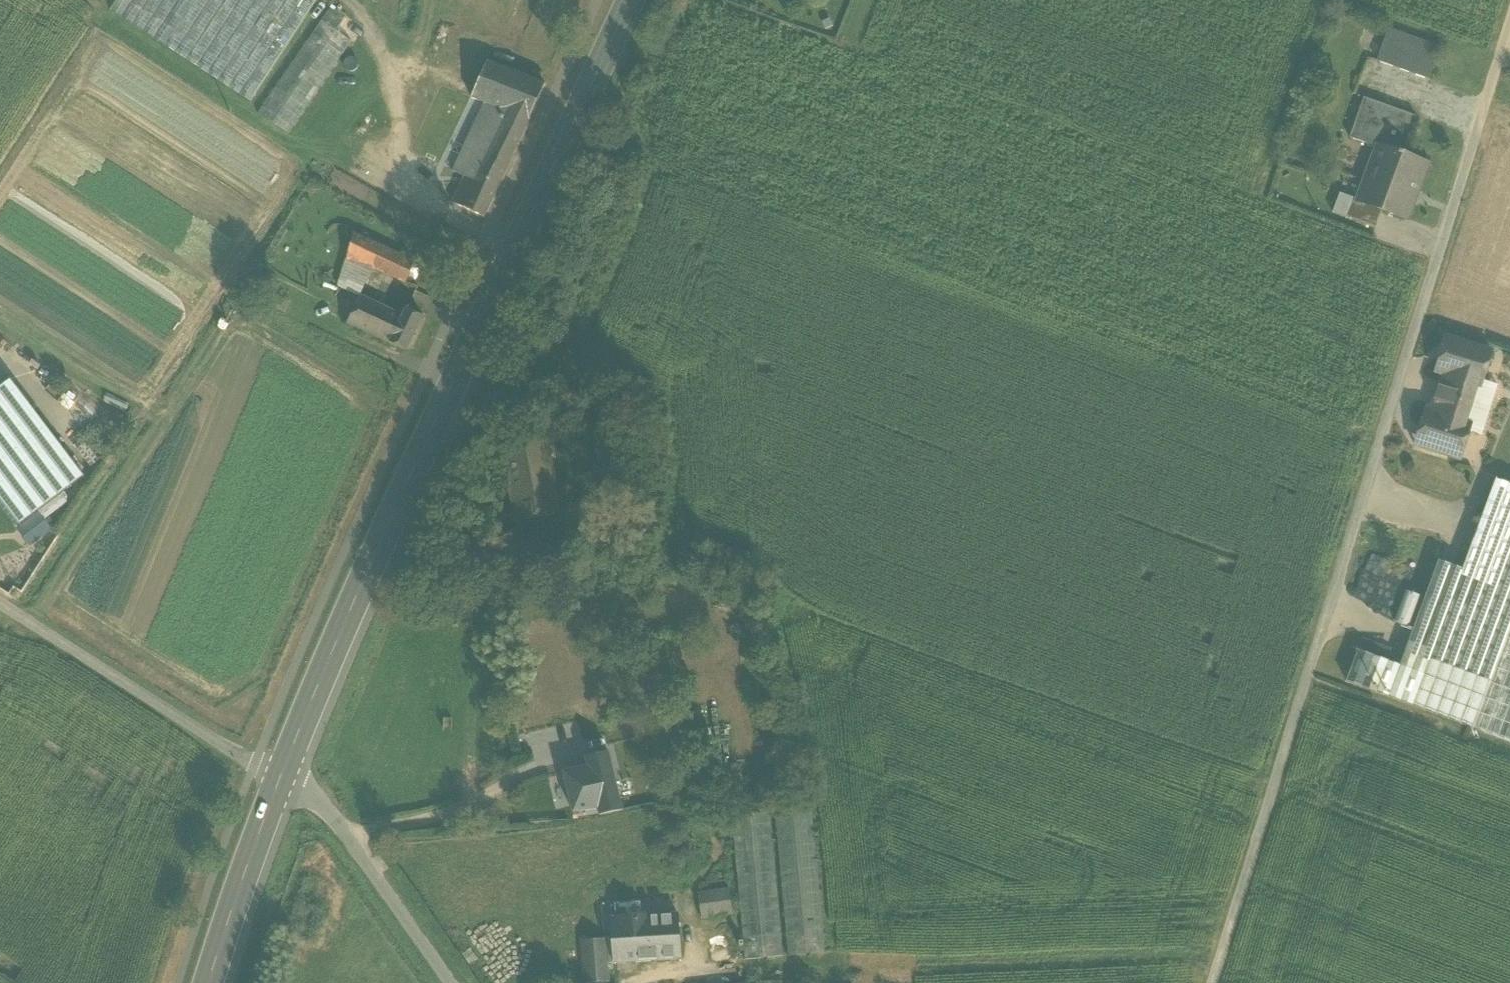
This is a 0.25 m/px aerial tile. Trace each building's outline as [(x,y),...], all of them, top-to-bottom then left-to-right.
[(110,11),(251,102),(317,0),(118,0),(110,11)] [(331,5),(312,32),(342,52),(350,40),(335,29),(346,15),(340,10),(342,8),(339,6),(337,9),(331,5)] [(1440,49),(1387,30),(1375,62),(1428,82),(1440,49)] [(312,31),(256,111),(286,132),(342,52),(312,32),(312,31)] [(359,71),(360,67),(359,63),(357,60),(353,58),(349,57),(345,58),(342,60),(340,64),(339,68),(340,72),(342,75),(345,77),(349,78),(353,77),(357,75),(359,71)] [(545,84),(487,63),(470,99),(483,104),(527,122),(545,84)] [(1416,119),(1363,100),(1349,139),(1377,150),(1377,148),(1402,157),(1416,119)] [(527,122),(483,104),(454,173),(465,178),(467,174),(473,176),(476,168),(485,171),(489,160),(507,168),(527,122)] [(1402,157),(1377,148),(1377,150),(1358,200),(1357,204),(1383,213),(1405,222),(1426,166),(1402,157)] [(473,176),(467,174),(465,178),(454,206),(484,218),(507,168),(489,160),(485,171),(476,168),(473,176)] [(1344,217),(1351,198),(1337,192),(1330,212),(1344,217)] [(1383,213),(1357,204),(1358,200),(1351,198),(1344,217),(1377,230),(1383,213)] [(354,235),(347,257),(370,267),(406,283),(415,262),(354,235)] [(347,257),(339,287),(345,289),(358,295),(370,267),(347,257)] [(332,318),(389,344),(402,316),(358,295),(345,289),(332,318)] [(422,316),(405,308),(402,316),(389,344),(406,352),(422,316)] [(1491,353),(1446,339),(1435,373),(1442,375),(1481,387),(1482,382),(1491,353)] [(1481,387),(1442,375),(1430,414),(1470,426),(1469,432),(1481,435),(1496,386),(1482,382),(1481,387)] [(29,377),(0,400),(0,497),(20,522),(96,464),(29,377)] [(1430,414),(1425,412),(1414,446),(1460,460),(1469,432),(1470,426),(1430,414)] [(1399,666),(1387,662),(1376,693),(1473,729),(1509,630),(1509,486),(1495,480),(1462,571),(1438,562),(1399,666)] [(42,523),(21,535),(27,544),(47,532),(42,523)] [(1428,580),(1416,575),(1397,624),(1410,629),(1428,580)] [(1473,729),(1509,743),(1509,630),(1473,729)] [(1376,693),(1387,662),(1360,652),(1348,683),(1376,693)] [(608,756),(587,761),(590,770),(566,775),(575,812),(599,809),(601,814),(621,810),(608,756)] [(813,809),(776,812),(789,956),(826,952),(813,809)] [(771,813),(732,816),(743,938),(782,934),(771,813)] [(656,885),(604,889),(605,906),(609,905),(611,921),(630,919),(653,917),(652,902),(657,902),(656,885)] [(728,891),(697,896),(700,920),(728,916),(727,906),(731,906),(728,891)] [(653,917),(630,919),(634,963),(682,960),(678,916),(653,917)] [(611,921),(612,941),(581,943),(584,982),(608,982),(606,966),(634,963),(630,919),(611,921)] [(782,934),(743,938),(745,960),(784,956),(782,934)]
